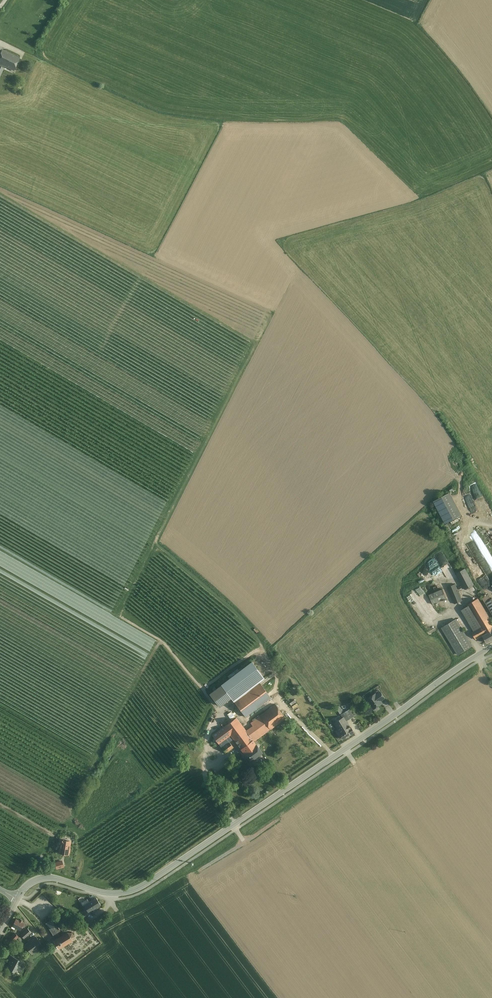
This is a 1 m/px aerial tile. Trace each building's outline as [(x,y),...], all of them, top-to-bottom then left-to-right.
[(2,50),(0,53),(0,64),(14,70),(19,58),(2,50)] [(461,515),(448,493),(432,502),(445,524),(461,515)] [(458,547),(463,558),(470,555),(465,543),(458,547)] [(474,585),(465,568),(456,573),(465,590),(474,585)] [(462,601),(455,584),(447,587),(454,605),(462,601)] [(433,605),(447,599),(443,590),(429,595),(433,605)] [(468,606),(481,628),(473,633),(471,634),(475,641),(481,637),(491,631),(491,621),(480,600),(468,606)] [(429,603),(421,606),(425,616),(436,611),(434,607),(431,608),(429,603)] [(481,628),(468,606),(461,611),(473,633),(481,628)] [(471,647),(456,620),(441,628),(456,656),(471,647)] [(485,645),(491,641),(491,631),(481,637),(485,645)] [(232,698),(246,717),(270,699),(256,680),(232,698)] [(219,684),(207,694),(217,707),(229,697),(219,684)] [(366,699),(373,708),(381,703),(380,701),(385,698),(379,690),(366,699)] [(252,726),(245,731),(250,739),(253,742),(286,719),(276,704),(250,723),(252,726)] [(352,734),(343,717),(332,723),(341,740),(352,734)] [(235,718),(211,736),(217,745),(231,735),(239,747),(250,739),(245,731),(235,718)] [(249,764),(262,755),(253,742),(240,751),(249,764)] [(69,848),(70,841),(64,840),(63,840),(61,842),(60,853),(68,854),(69,852),(70,848),(69,848)] [(53,864),(55,869),(63,867),(61,861),(53,864)] [(92,900),(90,901),(89,899),(82,904),(82,905),(83,905),(84,906),(88,913),(101,905),(100,904),(96,898),(94,899),(92,895),(90,897),(92,900)] [(19,921),(16,919),(13,926),(20,930),(24,923),(22,922),(19,921)] [(60,930),(53,919),(46,923),(53,935),(55,934),(57,938),(60,936),(58,932),(60,931),(60,930)] [(23,938),(31,932),(29,929),(21,936),(23,938)] [(72,933),(68,932),(68,931),(67,931),(67,932),(65,934),(64,933),(64,934),(61,936),(61,935),(60,935),(61,936),(60,936),(57,938),(56,938),(56,939),(54,940),(53,940),(53,941),(58,949),(59,949),(59,948),(61,947),(62,947),(62,946),(65,945),(66,945),(65,944),(68,943),(69,943),(69,942),(71,941),(72,941),(72,940),(73,935),(72,933)] [(15,933),(9,939),(13,943),(19,936),(15,933)] [(36,936),(31,940),(30,939),(28,940),(29,942),(25,944),(32,954),(36,951),(37,952),(39,950),(38,950),(43,946),(36,936)] [(22,962),(10,955),(8,960),(11,961),(7,968),(12,971),(12,972),(15,973),(15,972),(14,971),(15,968),(16,969),(21,971),(24,964),(22,963),(22,962)]
